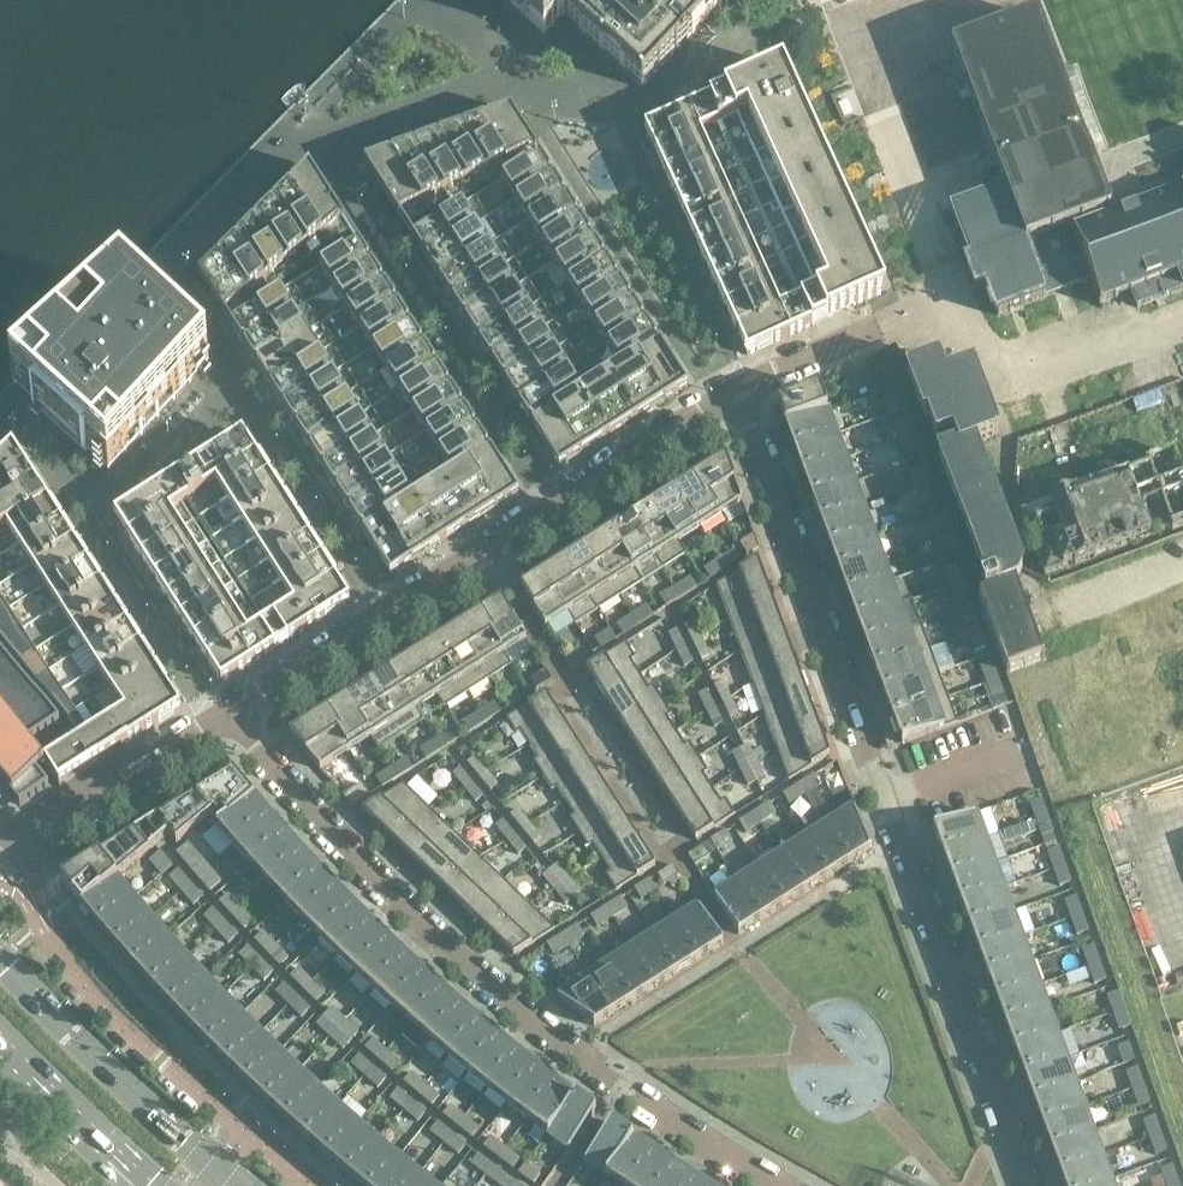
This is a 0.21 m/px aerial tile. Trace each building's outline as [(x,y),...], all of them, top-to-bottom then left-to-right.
[(686,0),(507,0),(516,9),(544,35),(562,14),(642,88),(694,32),(706,19),(686,0)] [(706,19),(724,0),(686,0),(706,19)] [(1035,14),(952,45),(1007,190),(1003,191),(1021,241),(1024,248),(1030,246),(1071,230),(1106,217),(1105,214),(1110,212),(1035,14)] [(745,351),(747,355),(886,292),(864,244),(865,243),(861,232),(859,233),(850,213),(852,213),(840,188),(839,189),(830,169),(831,168),(820,143),(818,144),(809,124),(811,123),(806,113),(804,114),(783,66),(644,129),(646,133),(644,134),(651,147),(652,147),(658,159),(656,160),(663,174),(664,173),(668,181),(666,182),(673,196),(674,195),(678,204),(676,204),(683,218),(685,218),(688,226),(687,227),(693,241),(695,240),(699,248),(697,249),(703,263),(705,262),(709,271),(707,271),(713,285),(715,285),(719,293),(717,294),(723,308),(725,307),(729,315),(727,316),(734,330),(735,329),(739,337),(737,338),(743,351),(745,351)] [(518,171),(541,156),(510,109),(485,118),(518,171)] [(516,172),(518,171),(485,118),(461,127),(496,182),(516,172)] [(461,127),(437,136),(474,193),(496,182),(461,127)] [(437,136),(414,145),(451,203),(474,193),(437,136)] [(414,145),(390,153),(429,214),(451,203),(414,145)] [(390,153),(364,163),(404,226),(429,214),(390,153)] [(412,238),(532,426),(554,412),(638,359),(660,345),(541,156),(518,171),(516,172),(412,238)] [(309,165),(290,184),(328,245),(349,228),(309,165)] [(272,202),(309,261),(328,245),(290,184),(272,202)] [(1102,305),(1132,294),(1137,307),(1182,290),(1182,190),(1107,219),(1106,217),(1071,230),(1090,280),(1092,280),(1102,305)] [(1003,191),(952,210),(972,261),(1021,241),(1003,191)] [(254,220),(289,276),(309,261),(272,202),(254,220)] [(236,238),(270,292),(289,276),(254,220),(236,238)] [(1071,230),(1030,246),(1042,279),(1045,277),(1050,293),(1048,293),(1049,296),(1090,280),(1071,230)] [(218,256),(251,308),(270,292),(236,238),(218,256)] [(972,261),(967,263),(977,288),(986,285),(997,315),(1049,296),(1048,293),(1050,293),(1045,277),(1042,279),(1030,246),(1024,248),(1021,241),(972,261)] [(230,325),(363,533),(385,519),(469,466),(491,452),(359,243),(251,312),(230,325)] [(199,275),(230,325),(251,312),(249,309),(251,308),(218,256),(199,275)] [(122,284),(13,381),(36,401),(40,406),(39,407),(41,409),(42,408),(54,419),(53,420),(55,422),(56,421),(72,435),(71,437),(73,439),(74,437),(86,449),(85,450),(87,452),(88,450),(108,469),(207,363),(135,296),(122,284)] [(665,401),(687,387),(660,345),(638,359),(665,401)] [(872,363),(871,365),(871,366),(871,368),(876,376),(879,377),(880,376),(882,376),(900,366),(901,364),(901,362),(900,360),(896,354),(895,353),(892,352),(888,354),(879,359),(872,363)] [(554,412),(581,455),(665,401),(638,359),(554,412)] [(939,361),(907,372),(924,416),(928,415),(943,453),(944,455),(974,443),(998,434),(975,373),(968,370),(957,374),(953,362),(941,366),(939,361)] [(859,372),(848,377),(856,395),(867,390),(859,372)] [(821,389),(780,407),(787,427),(829,412),(821,389)] [(894,391),(883,395),(889,412),(900,408),(894,391)] [(532,426),(559,469),(581,455),(554,412),(532,426)] [(829,412),(787,427),(796,451),(838,436),(829,412)] [(904,420),(893,424),(899,441),(911,437),(904,420)] [(242,433),(114,515),(91,530),(74,542),(0,590),(0,641),(47,715),(70,700),(106,756),(201,696),(349,601),(347,598),(349,596),(341,584),(339,585),(334,577),(336,576),(328,563),(326,564),(321,557),(323,555),(314,543),(313,544),(308,536),(309,535),(301,522),(300,523),(295,515),(296,514),(288,501),(286,502),(281,495),(283,494),(275,481),(273,482),(268,474),(270,473),(262,460),(260,461),(255,454),(251,456),(249,452),(254,449),(246,436),(244,437),(242,433)] [(838,436),(796,451),(805,475),(846,460),(838,436)] [(911,437),(899,441),(905,458),(917,454),(911,437)] [(943,453),(939,455),(987,583),(983,584),(987,594),(1014,583),(1016,583),(1022,569),(974,443),(944,455),(943,453)] [(12,445),(9,448),(8,446),(0,454),(0,590),(74,542),(73,540),(75,539),(66,527),(65,527),(60,520),(61,519),(53,506),(51,507),(12,445)] [(496,508),(518,494),(491,452),(469,466),(496,508)] [(1022,513),(1045,574),(1062,566),(1063,568),(1151,536),(1150,534),(1170,526),(1171,530),(1182,525),(1182,475),(1175,455),(1147,465),(1148,467),(1128,475),(1127,473),(1022,513)] [(727,458),(698,477),(723,516),(743,503),(727,458)] [(846,460),(805,475),(814,500),(855,485),(846,460)] [(469,466),(385,519),(412,562),(496,508),(469,466)] [(922,468),(911,473),(917,490),(928,485),(922,468)] [(698,477),(676,490),(701,529),(723,516),(698,477)] [(855,485),(814,500),(823,524),(864,509),(855,485)] [(928,485),(917,490),(923,506),(935,502),(928,485)] [(676,490),(654,504),(679,543),(701,529),(676,490)] [(654,504),(632,518),(663,566),(684,553),(679,543),(654,504)] [(864,509),(823,524),(831,549),(873,533),(864,509)] [(948,514),(937,518),(943,535),(954,531),(948,514)] [(632,518),(610,532),(641,580),(663,566),(632,518)] [(363,533),(390,576),(412,562),(385,519),(363,533)] [(954,531),(943,535),(949,552),(960,548),(954,531)] [(610,532),(588,546),(619,594),(641,580),(610,532)] [(873,533),(831,549),(840,573),(882,558),(873,533)] [(755,535),(741,544),(749,556),(760,549),(755,535)] [(588,546),(566,560),(597,608),(619,594),(588,546)] [(736,550),(720,560),(727,570),(742,561),(736,550)] [(882,558),(840,573),(849,597),(891,582),(882,558)] [(566,560),(544,574),(569,613),(575,622),(597,608),(566,560)] [(720,560),(705,570),(711,580),(727,570),(720,560)] [(759,560),(717,586),(730,620),(771,594),(759,560)] [(957,566),(945,571),(952,587),(963,583),(957,566)] [(544,574),(522,588),(546,627),(569,613),(544,574)] [(691,578),(676,588),(683,598),(698,588),(691,578)] [(891,582),(849,597),(858,622),(900,607),(891,582)] [(963,583),(952,587),(960,611),(971,607),(969,600),(963,583)] [(1042,658),(1014,583),(987,594),(988,596),(981,599),(1008,671),(1042,658)] [(676,588),(661,597),(667,608),(683,598),(676,588)] [(771,594),(730,620),(741,652),(783,626),(771,594)] [(502,601),(479,615),(504,654),(527,640),(502,601)] [(900,607),(858,622),(867,646),(907,632),(908,630),(921,625),(913,602),(900,607)] [(647,606),(632,615),(639,626),(654,616),(647,606)] [(971,607),(960,611),(969,636),(981,632),(971,607)] [(479,615),(457,629),(489,678),(510,664),(504,654),(479,615)] [(632,615),(617,625),(623,635),(639,626),(632,615)] [(694,622),(685,626),(693,643),(702,638),(694,622)] [(907,632),(867,646),(876,671),(931,651),(921,625),(908,630),(907,632)] [(783,626),(741,652),(754,685),(795,659),(783,626)] [(457,629),(435,643),(467,692),(489,678),(457,629)] [(610,629),(595,639),(602,649),(617,640),(610,629)] [(678,631),(669,635),(677,651),(686,647),(678,631)] [(981,632),(969,636),(976,653),(987,649),(981,632)] [(702,638),(693,643),(701,659),(710,655),(702,638)] [(15,805),(20,810),(49,791),(59,786),(106,756),(70,700),(47,715),(0,641),(0,787),(15,805)] [(435,643),(413,657),(438,696),(445,706),(467,692),(435,643)] [(627,643),(587,668),(606,698),(641,675),(633,662),(637,659),(627,643)] [(931,651),(876,671),(885,695),(940,675),(939,673),(954,668),(946,645),(931,651)] [(686,647),(677,651),(685,667),(694,663),(686,647)] [(581,648),(565,658),(572,668),(587,658),(581,648)] [(413,657),(391,670),(416,709),(438,696),(413,657)] [(795,659),(754,685),(765,717),(806,690),(795,659)] [(992,664),(981,668),(987,685),(998,681),(992,664)] [(391,670),(369,684),(400,734),(422,720),(416,709),(391,670)] [(546,670),(531,680),(537,690),(553,680),(546,670)] [(641,675),(606,698),(624,726),(663,701),(654,686),(650,689),(641,675)] [(940,675),(885,695),(894,719),(949,699),(940,675)] [(987,685),(984,686),(993,712),(1008,706),(1005,698),(998,681),(987,685)] [(723,683),(715,687),(723,703),(731,699),(723,683)] [(369,684),(348,698),(372,737),(379,747),(400,734),(369,684)] [(517,689),(501,698),(508,708),(523,699),(517,689)] [(806,690),(765,717),(777,750),(818,723),(806,690)] [(707,692),(699,696),(707,712),(715,708),(707,692)] [(546,694),(507,719),(517,734),(521,732),(529,745),(565,723),(546,694)] [(347,698),(326,712),(350,751),(372,737),(347,698)] [(731,699),(723,703),(731,720),(739,715),(731,699)] [(949,699),(894,719),(903,744),(958,725),(949,699)] [(663,701),(624,726),(642,755),(677,732),(669,719),(673,716),(663,701)] [(495,703),(479,712),(486,722),(501,713),(495,703)] [(715,708),(707,712),(715,728),(723,724),(715,708)] [(326,712),(290,735),(321,770),(350,751),(326,712)] [(479,712),(464,722),(471,732),(486,722),(479,712)] [(565,723),(529,745),(538,759),(534,761),(543,777),(583,752),(565,723)] [(818,723),(777,750),(789,782),(830,756),(818,723)] [(450,731),(435,740),(442,750),(456,741),(450,731)] [(677,732),(642,755),(660,783),(699,758),(690,743),(686,746),(677,732)] [(435,740),(420,750),(427,760),(442,750),(435,740)] [(749,746),(741,750),(749,766),(757,762),(749,746)] [(741,750),(732,754),(740,770),(749,766),(741,750)] [(583,752),(543,777),(553,792),(557,789),(566,803),(601,780),(583,752)] [(407,758),(392,768),(398,778),(413,768),(407,758)] [(475,758),(468,764),(479,778),(487,772),(475,758)] [(699,758),(660,783),(678,811),(713,789),(705,776),(709,773),(699,758)] [(757,762),(749,766),(757,783),(765,778),(757,762)] [(749,766),(740,770),(748,787),(757,783),(749,766)] [(392,768),(376,777),(383,787),(398,778),(392,768)] [(460,768),(453,775),(464,788),(472,782),(460,768)] [(233,771),(194,795),(208,817),(209,816),(218,826),(254,796),(233,771)] [(487,772),(479,778),(491,792),(498,785),(487,772)] [(814,776),(799,786),(805,796),(820,787),(814,776)] [(601,780),(566,803),(574,816),(570,819),(580,834),(619,809),(601,780)] [(472,782),(464,788),(476,802),(483,796),(472,782)] [(362,783),(343,796),(353,807),(370,796),(362,783)] [(404,784),(363,810),(388,835),(429,809),(404,784)] [(799,786),(783,796),(790,806),(805,796),(799,786)] [(713,789),(678,811),(696,841),(736,816),(726,800),(722,802),(713,789)] [(815,790),(805,796),(825,828),(849,865),(870,852),(855,810),(854,810),(848,794),(826,808),(815,790)] [(194,795),(150,824),(163,840),(170,835),(177,843),(208,817),(194,795)] [(254,796),(218,826),(236,847),(271,816),(254,796)] [(1041,799),(1029,803),(1035,820),(1047,816),(1041,799)] [(770,804),(755,814),(761,824),(776,814),(770,804)] [(429,809),(388,835),(413,859),(455,833),(429,809)] [(619,809),(580,834),(589,849),(593,847),(602,860),(637,838),(619,809)] [(518,810),(511,816),(522,830),(530,824),(518,810)] [(975,813),(933,829),(943,854),(984,838),(975,813)] [(755,814),(740,824),(746,834),(761,824),(755,814)] [(271,816),(236,847),(251,864),(286,833),(271,816)] [(1047,816),(1035,820),(1041,837),(1053,833),(1047,816)] [(503,821),(496,827),(507,841),(515,835),(503,821)] [(1035,832),(1031,822),(998,833),(1002,844),(1035,832)] [(150,824),(98,856),(114,880),(117,878),(163,840),(150,824)] [(530,824),(522,830),(534,844),(541,838),(530,824)] [(825,828),(804,842),(827,879),(849,865),(825,828)] [(726,832),(711,842),(717,852),(733,842),(726,832)] [(302,851),(286,833),(251,864),(267,883),(302,851)] [(455,833),(413,859),(438,883),(480,857),(455,833)] [(515,835),(507,841),(519,855),(526,849),(515,835)] [(637,838),(602,860),(610,873),(606,876),(616,891),(655,866),(637,838)] [(984,838),(943,854),(952,878),(993,864),(984,838)] [(189,842),(177,852),(183,860),(195,850),(189,842)] [(804,842),(782,856),(805,893),(827,879),(804,842)] [(703,846),(688,856),(695,866),(710,857),(703,846)] [(1058,848),(1047,852),(1053,869),(1064,865),(1058,848)] [(195,850),(183,860),(190,868),(202,858),(195,850)] [(149,861),(156,868),(167,859),(161,851),(149,861)] [(319,869),(302,851),(267,883),(284,901),(319,869)] [(98,856),(61,880),(83,906),(114,880),(98,856)] [(782,856),(760,870),(783,907),(805,893),(782,856)] [(480,857),(438,883),(463,908),(505,881),(480,857)] [(202,858),(190,868),(196,875),(208,866),(202,858)] [(167,859),(156,868),(162,875),(173,866),(167,859)] [(993,864),(952,878),(961,903),(1002,888),(993,864)] [(557,865),(550,871),(561,885),(569,879),(557,865)] [(1064,865),(1053,869),(1059,886),(1070,882),(1064,865)] [(208,866),(196,875),(203,883),(215,873),(208,866)] [(657,875),(664,885),(679,876),(673,866),(657,875)] [(336,887),(319,869),(284,901),(302,920),(336,887)] [(179,870),(170,877),(181,891),(190,883),(179,870)] [(760,870),(738,884),(761,921),(783,907),(760,870)] [(550,871),(543,877),(554,891),(561,885),(550,871)] [(215,873),(203,883),(210,891),(221,881),(215,873)] [(114,880),(83,906),(99,926),(133,898),(117,878),(114,880)] [(569,879),(561,885),(573,899),(580,893),(569,879)] [(650,880),(635,890),(641,900),(656,890),(650,880)] [(505,881),(463,908),(488,932),(530,906),(505,881)] [(190,883),(181,891),(193,905),(202,897),(190,883)] [(738,884),(715,898),(739,936),(761,921),(738,884)] [(561,885),(554,891),(565,905),(573,899),(561,885)] [(353,904),(336,887),(302,920),(319,938),(353,904)] [(1002,888),(961,903),(970,927),(1011,912),(1002,888)] [(229,894),(220,902),(232,915),(241,907),(229,894)] [(1076,897),(1064,901),(1070,918),(1082,914),(1076,897)] [(133,898),(99,926),(117,947),(150,918),(133,898)] [(621,898),(606,908),(612,918),(628,908),(621,898)] [(370,922),(353,904),(319,938),(337,955),(370,922)] [(530,906),(488,932),(514,956),(555,930),(530,906)] [(241,907),(232,915),(244,928),(253,920),(241,907)] [(213,908),(204,917),(216,930),(225,922),(213,908)] [(606,908),(591,917),(597,928),(612,918),(606,908)] [(699,908),(678,922),(702,959),(723,945),(699,908)] [(1011,912),(970,927),(979,952),(1020,937),(1011,912)] [(1082,914),(1070,918),(1076,935),(1088,931),(1082,914)] [(168,938),(150,918),(117,947),(135,967),(168,938)] [(225,922),(216,930),(228,943),(237,935),(225,922)] [(388,939),(370,922),(337,955),(355,972),(388,939)] [(678,922),(655,936),(678,974),(702,959),(678,922)] [(577,926),(562,935),(569,946),(584,936),(577,926)] [(263,931),(255,940),(267,953),(276,944),(263,931)] [(562,935),(547,945),(553,955),(569,946),(562,935)] [(655,936),(633,950),(656,987),(678,974),(655,936)] [(1020,937),(979,952),(988,976),(1029,961),(1020,937)] [(186,957),(168,938),(135,967),(153,987),(186,957)] [(406,956),(388,939),(355,972),(373,990),(406,956)] [(276,944),(267,953),(280,966),(288,957),(276,944)] [(248,946),(239,955),(252,968),(260,959),(248,946)] [(1093,946),(1082,950),(1088,967),(1099,963),(1093,946)] [(633,950),(611,964),(635,1001),(656,987),(633,950)] [(424,972),(406,956),(373,990),(392,1007),(424,972)] [(204,977),(186,957),(153,987),(171,1007),(204,977)] [(260,959),(252,968),(264,981),(273,972),(260,959)] [(1029,961),(988,976),(996,1000),(1038,985),(1029,961)] [(1099,963),(1088,967),(1094,984),(1105,980),(1099,963)] [(611,964),(589,978),(613,1015),(635,1001),(611,964)] [(299,968),(290,977),(303,989),(312,981),(299,968)] [(442,989),(424,972),(392,1007),(411,1025),(442,989)] [(204,977),(171,1007),(190,1027),(222,996),(204,977)] [(589,978),(558,998),(594,1027),(613,1015),(589,978)] [(312,981),(303,989),(316,1002),(325,994),(312,981)] [(284,984),(275,992),(288,1005),(297,996),(284,984)] [(1038,985),(996,1000),(1005,1025),(1047,1010),(1038,985)] [(411,1025),(402,1035),(420,1051),(429,1041),(460,1005),(442,989),(411,1025)] [(1118,992),(1106,996),(1112,1013),(1124,1009),(1118,992)] [(222,996),(190,1027),(209,1046),(240,1015),(222,996)] [(297,996),(288,1005),(301,1017),(310,1009),(297,996)] [(479,1021),(460,1005),(429,1041),(449,1057),(479,1021)] [(332,1007),(324,1016),(337,1029),(345,1020),(332,1007)] [(1124,1009),(1112,1013),(1119,1030),(1130,1026),(1124,1009)] [(1047,1010),(1005,1025),(1014,1049),(1056,1034),(1047,1010)] [(240,1015),(209,1046),(228,1065),(259,1034),(240,1015)] [(324,1016),(316,1025),(329,1037),(337,1029),(324,1016)] [(345,1020),(337,1029),(350,1041),(358,1032),(345,1020)] [(498,1037),(479,1021),(449,1057),(468,1073),(498,1037)] [(337,1029),(329,1037),(342,1050),(350,1041),(337,1029)] [(1056,1034),(1014,1049),(1023,1073),(1065,1058),(1077,1054),(1077,1053),(1068,1030),(1056,1034)] [(278,1053),(259,1034),(228,1065),(247,1084),(278,1053)] [(517,1052),(498,1037),(468,1073),(487,1089),(517,1052)] [(373,1039),(365,1048),(378,1060),(386,1051),(373,1039)] [(1128,1043),(1116,1047),(1122,1064),(1134,1060),(1128,1043)] [(386,1051),(378,1060),(392,1072),(400,1063),(386,1051)] [(536,1068),(517,1052),(487,1089),(507,1105),(536,1068)] [(297,1071),(278,1053),(247,1084),(267,1103),(297,1071)] [(359,1055),(351,1064),(364,1076),(372,1067),(359,1055)] [(1065,1058),(1023,1073),(1032,1098),(1074,1083),(1065,1058)] [(372,1067),(364,1076),(377,1088),(385,1079),(372,1067)] [(555,1082),(536,1068),(507,1105),(527,1120),(555,1082)] [(1137,1068),(1125,1072),(1131,1089),(1143,1085),(1137,1068)] [(317,1089),(297,1071),(267,1103),(287,1121),(317,1089)] [(411,1073),(403,1082),(417,1094),(425,1085),(411,1073)] [(575,1097),(555,1082),(527,1120),(547,1135),(575,1097)] [(1074,1083),(1032,1098),(1041,1122),(1083,1107),(1074,1083)] [(425,1085),(417,1094),(431,1105),(439,1096),(425,1085)] [(1143,1085),(1131,1089),(1137,1106),(1149,1102),(1143,1085)] [(337,1107),(317,1089),(287,1121),(307,1140),(337,1107)] [(397,1090),(389,1099),(403,1110),(411,1101),(397,1090)] [(575,1097),(547,1135),(568,1150),(596,1112),(575,1097)] [(411,1101),(403,1110),(417,1122),(425,1113),(411,1101)] [(450,1106),(443,1115),(457,1127),(464,1117),(450,1106)] [(357,1124),(337,1107),(307,1140),(328,1158),(357,1124)] [(1083,1107),(1041,1122),(1050,1147),(1092,1132),(1083,1107)] [(464,1117),(457,1127),(471,1138),(479,1128),(464,1117)] [(1154,1117),(1143,1121),(1149,1138),(1160,1134),(1154,1117)] [(437,1123),(429,1132),(443,1143),(451,1134),(437,1123)] [(632,1137),(611,1123),(584,1161),(606,1176),(632,1137)] [(377,1141),(357,1124),(328,1158),(348,1175),(377,1141)] [(1092,1132),(1050,1147),(1059,1171),(1101,1156),(1092,1132)] [(451,1134),(443,1143),(458,1155),(465,1145),(451,1134)] [(1160,1134),(1149,1138),(1155,1155),(1166,1151),(1160,1134)] [(632,1137),(606,1176),(621,1185),(629,1185),(653,1151),(632,1137)] [(490,1138),(483,1147),(498,1158),(505,1149),(490,1138)] [(377,1141),(348,1175),(361,1185),(374,1185),(397,1158),(377,1141)] [(505,1149),(498,1158),(512,1169),(519,1160),(505,1149)] [(653,1151),(629,1185),(659,1185),(673,1164),(653,1151)] [(477,1155),(470,1165),(484,1175),(492,1166),(477,1155)] [(1059,1171),(1065,1185),(1094,1185),(1110,1180),(1101,1156),(1059,1171)] [(397,1158),(374,1185),(409,1185),(418,1175),(397,1158)] [(525,1164),(518,1174),(533,1184),(540,1175),(525,1164)] [(673,1164),(659,1185),(688,1185),(694,1177),(673,1164)] [(484,1175),(498,1185),(499,1185),(506,1177),(492,1166),(484,1175)] [(1160,1170),(1166,1185),(1168,1185),(1178,1183),(1171,1166),(1160,1170)] [(418,1175),(409,1185),(432,1185),(418,1175)] [(694,1177),(688,1185),(708,1185),(694,1177)]
